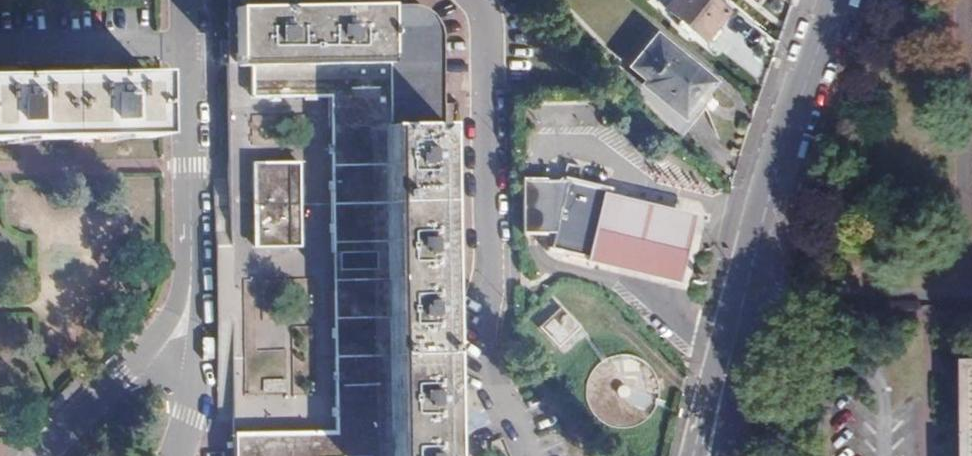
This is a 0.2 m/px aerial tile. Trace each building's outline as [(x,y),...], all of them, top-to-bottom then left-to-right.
[(232,455),(447,455),(442,251),(457,251),(456,100),(441,100),(441,24),(427,7),(415,0),(227,0),(232,455)] [(726,10),(714,0),(672,0),(666,8),(704,39),(726,10)] [(626,66),(685,120),(718,83),(656,31),(626,66)] [(143,77),(0,80),(0,142),(145,140),(143,77)] [(570,178),(518,177),(519,232),(555,233),(570,178)] [(592,258),(611,195),(612,190),(570,178),(555,233),(551,246),(592,258)] [(699,220),(611,195),(592,258),(591,264),(679,288),(699,220)] [(560,304),(536,326),(564,357),(588,335),(560,304)] [(642,362),(627,355),(612,355),(598,362),(589,375),(584,391),(587,407),(598,419),(615,426),(629,426),(641,421),(652,409),(657,393),(655,380),(649,369),(642,362)]
